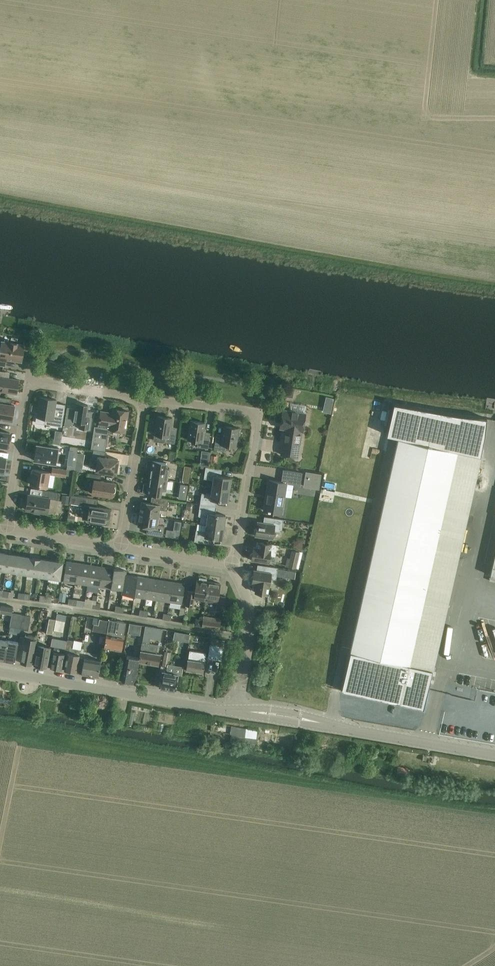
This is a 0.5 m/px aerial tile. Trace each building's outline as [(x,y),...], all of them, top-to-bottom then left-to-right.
[(2,342),(0,353),(0,365),(5,366),(6,359),(22,362),(24,345),(2,342)] [(7,392),(17,394),(19,380),(9,378),(5,378),(6,372),(0,371),(0,391),(7,392)] [(286,388),(285,396),(290,397),(294,394),(294,390),(286,388)] [(2,397),(0,397),(0,418),(12,420),(15,406),(11,405),(12,399),(2,397)] [(62,427),(64,415),(66,405),(65,405),(65,407),(56,406),(57,400),(40,397),(36,423),(62,427)] [(326,397),(323,413),(330,414),(334,399),(326,397)] [(76,403),(75,408),(67,407),(64,426),(68,427),(73,423),(74,421),(81,422),(80,428),(90,430),(93,412),(87,411),(88,405),(76,403)] [(350,651),(342,691),(424,709),(433,670),(409,665),(457,451),(480,456),(485,435),(487,419),(457,415),(394,404),(387,435),(399,438),(351,651),(350,651)] [(91,449),(105,451),(108,433),(110,433),(111,430),(125,432),(129,411),(114,409),(113,414),(101,412),(99,427),(95,426),(91,449)] [(280,428),(285,429),(281,455),(298,457),(302,432),(303,432),(306,413),(293,411),(283,410),(280,428)] [(157,416),(155,435),(166,436),(165,442),(174,444),(175,444),(176,440),(177,430),(171,429),(172,418),(157,416)] [(191,421),(189,431),(188,440),(198,441),(197,447),(208,449),(210,435),(204,434),(206,423),(191,421)] [(214,450),(225,451),(226,445),(236,447),(239,428),(224,426),(223,437),(216,436),(214,450)] [(8,448),(10,433),(0,431),(0,447),(8,448)] [(59,448),(47,446),(37,445),(34,460),(56,464),(59,448)] [(75,470),(78,447),(71,446),(70,451),(74,451),(72,465),(68,464),(67,469),(75,470)] [(105,451),(91,449),(94,449),(92,461),(98,462),(97,470),(116,473),(118,459),(105,457),(106,451),(105,451)] [(409,665),(433,670),(480,456),(457,451),(409,665)] [(201,459),(200,465),(209,467),(209,460),(201,459)] [(150,477),(168,480),(169,469),(165,468),(166,462),(149,460),(147,470),(151,471),(150,477)] [(83,472),(84,465),(76,464),(75,471),(83,472)] [(66,477),(67,469),(53,467),(51,475),(66,477)] [(213,487),(230,490),(232,478),(218,476),(219,470),(222,470),(222,469),(213,468),(206,467),(205,479),(214,480),(213,487)] [(47,487),(48,482),(50,472),(33,469),(30,484),(47,487)] [(303,473),(293,471),(284,470),(282,482),(270,480),(268,494),(269,495),(268,501),(266,501),(264,511),(282,513),(287,484),(300,486),(303,473)] [(101,475),(92,473),(90,473),(89,479),(94,480),(92,493),(113,497),(115,483),(101,481),(101,475)] [(166,491),(168,480),(150,477),(149,484),(145,483),(143,493),(161,496),(162,490),(166,491)] [(181,484),(179,499),(186,500),(188,485),(181,484)] [(228,502),(230,490),(213,487),(212,494),(202,493),(200,504),(214,506),(215,500),(228,502)] [(29,495),(26,510),(48,513),(50,499),(58,500),(59,493),(43,490),(42,497),(29,495)] [(71,495),(70,503),(90,506),(87,520),(99,521),(98,523),(104,524),(105,522),(108,523),(111,509),(97,507),(98,499),(71,495)] [(140,514),(159,517),(160,510),(167,511),(169,499),(152,497),(151,504),(142,502),(140,514)] [(213,513),(214,506),(200,504),(198,516),(202,516),(200,524),(207,525),(224,527),(226,515),(213,513)] [(158,524),(159,517),(140,514),(138,526),(148,527),(147,534),(163,537),(165,526),(158,524)] [(256,536),(273,538),(274,531),(282,532),(284,520),(270,517),(269,523),(258,522),(257,529),(255,530),(254,533),(256,535),(256,536)] [(222,539),(224,527),(207,525),(205,532),(196,530),(195,542),(211,544),(208,543),(209,537),(222,539)] [(270,556),(276,557),(278,545),(261,542),(260,548),(254,547),(253,553),(251,554),(251,558),(252,559),(252,560),(269,563),(270,556)] [(289,567),(297,569),(300,552),(292,550),(289,567)] [(9,554),(0,553),(0,569),(6,570),(9,554)] [(17,572),(20,556),(9,554),(6,570),(17,572)] [(28,573),(30,558),(20,556),(17,572),(28,573)] [(41,559),(33,558),(30,558),(28,573),(39,575),(41,559)] [(49,577),(52,561),(41,559),(39,575),(49,577)] [(52,561),(49,577),(60,579),(62,563),(52,561)] [(76,583),(79,563),(67,561),(64,581),(76,583)] [(88,585),(91,565),(79,563),(76,583),(88,585)] [(99,587),(103,567),(91,565),(88,585),(99,587)] [(278,568),(272,567),(262,565),(261,571),(254,570),(253,576),(252,577),(251,581),(252,582),(252,583),(257,584),(255,592),(268,594),(271,579),(277,580),(278,568)] [(111,589),(114,569),(103,567),(99,587),(111,589)] [(123,594),(126,571),(114,569),(111,589),(123,590),(122,594),(123,594)] [(134,596),(137,576),(126,575),(127,571),(126,571),(123,594),(134,596)] [(146,598),(149,578),(137,576),(134,596),(146,598)] [(158,600),(161,580),(149,578),(146,598),(158,600)] [(170,602),(173,582),(161,580),(158,600),(170,602)] [(193,607),(195,599),(206,601),(209,582),(197,580),(195,592),(188,591),(186,606),(193,607)] [(173,582),(170,602),(182,604),(185,584),(173,582)] [(209,582),(206,601),(217,602),(216,610),(223,611),(226,597),(219,595),(221,584),(209,582)] [(86,600),(89,593),(82,591),(79,598),(86,600)] [(13,606),(1,604),(0,609),(0,612),(11,614),(12,613),(13,606)] [(25,622),(26,615),(12,613),(11,614),(10,626),(21,628),(21,629),(23,622),(25,622)] [(23,622),(21,629),(29,630),(31,616),(26,615),(25,622),(23,622)] [(204,615),(202,626),(220,629),(222,618),(204,615)] [(55,619),(49,618),(47,633),(52,634),(55,619)] [(56,619),(54,630),(64,632),(66,621),(65,621),(56,619)] [(107,633),(109,621),(99,619),(98,625),(94,624),(93,630),(107,633)] [(107,633),(107,635),(105,647),(122,650),(125,635),(124,634),(126,623),(109,619),(109,621),(107,633)] [(156,654),(157,648),(157,644),(150,643),(150,638),(161,640),(163,629),(145,626),(141,651),(142,651),(140,662),(158,665),(160,655),(156,654)] [(23,653),(21,663),(32,665),(34,655),(36,640),(35,640),(36,637),(26,635),(23,653)] [(8,640),(4,660),(15,662),(19,642),(8,640)] [(65,648),(65,654),(67,654),(66,661),(64,671),(77,673),(80,658),(79,657),(82,641),(74,640),(74,641),(70,640),(67,640),(65,648)] [(39,644),(38,648),(35,665),(47,667),(51,646),(39,644)] [(208,658),(222,661),(224,647),(210,644),(208,658)] [(53,658),(51,668),(62,670),(63,660),(65,654),(65,648),(55,646),(54,651),(53,658)] [(207,653),(191,650),(187,670),(203,673),(207,653)] [(135,683),(139,662),(140,658),(127,655),(125,666),(123,681),(135,683)] [(80,658),(77,673),(99,677),(101,661),(84,658),(80,658)] [(162,673),(161,678),(159,687),(176,690),(178,676),(162,673)]
